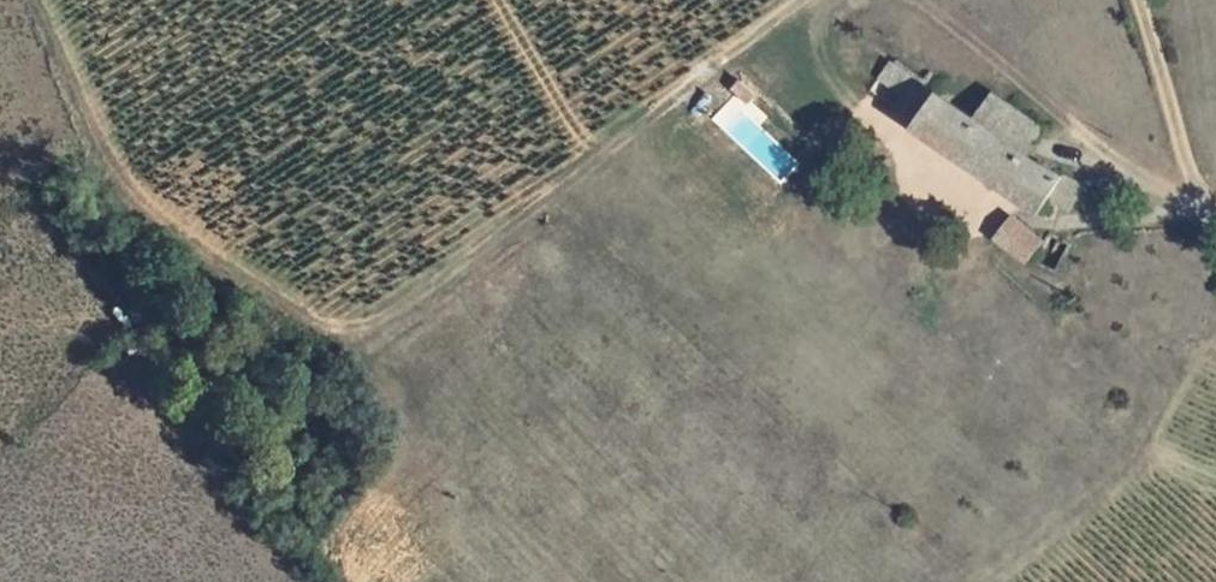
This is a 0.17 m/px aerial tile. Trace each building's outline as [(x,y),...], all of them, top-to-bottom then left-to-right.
[(1070,208),(1086,183),(1029,152),(975,118),(958,107),(931,89),(902,73),(872,59),(864,73),(891,94),(884,108),(1039,206),(1047,193),(1070,208)] [(991,93),(975,118),(1029,152),(1044,125),(991,93)] [(986,233),(1014,253),(1041,233),(1003,210),(986,233)]
